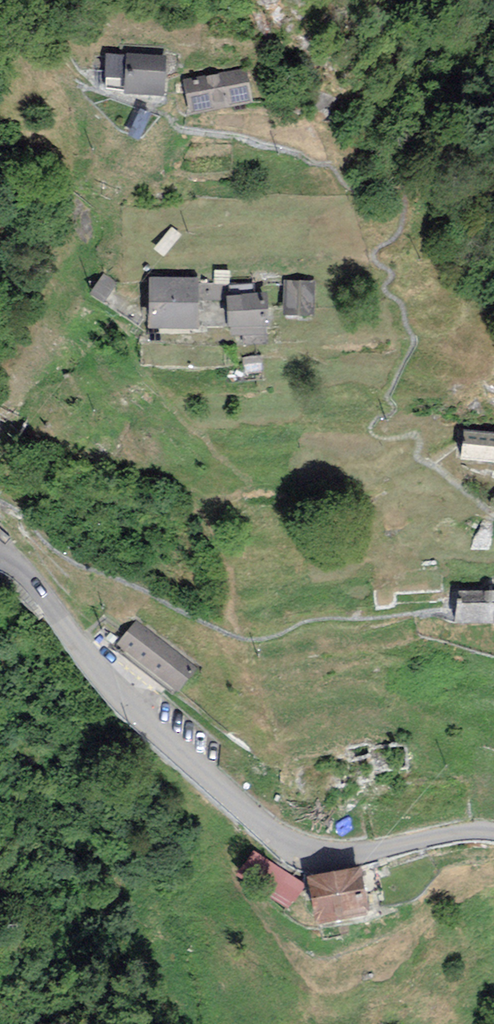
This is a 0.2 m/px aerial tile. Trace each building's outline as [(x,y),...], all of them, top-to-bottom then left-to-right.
[(167,55),(126,52),(126,54),(106,53),(107,89),(124,90),(123,94),(164,97),(167,55)] [(183,80),(190,115),(252,103),(245,68),(183,80)] [(127,135),(139,140),(151,113),(139,108),(138,112),(133,110),(126,126),(131,128),(127,135)] [(153,248),(163,256),(181,235),(171,227),(153,248)] [(230,271),(214,270),(213,284),(229,285),(230,271)] [(104,302),(118,283),(104,273),(90,293),(104,302)] [(199,277),(150,277),(149,328),(198,328),(199,277)] [(316,280),(285,280),(284,314),(315,315),(316,280)] [(267,292),(227,295),(229,327),(269,324),(267,292)] [(463,430),(460,460),(493,463),(493,433),(463,430)] [(455,622),(493,623),(493,592),(458,590),(455,622)] [(198,668),(135,622),(115,650),(178,696),(198,668)] [(404,742),(331,751),(336,788),(374,783),(373,775),(407,771),(404,742)] [(306,885),(253,851),(237,876),(290,910),(306,885)] [(360,867),(307,876),(316,925),(369,916),(360,867)]
